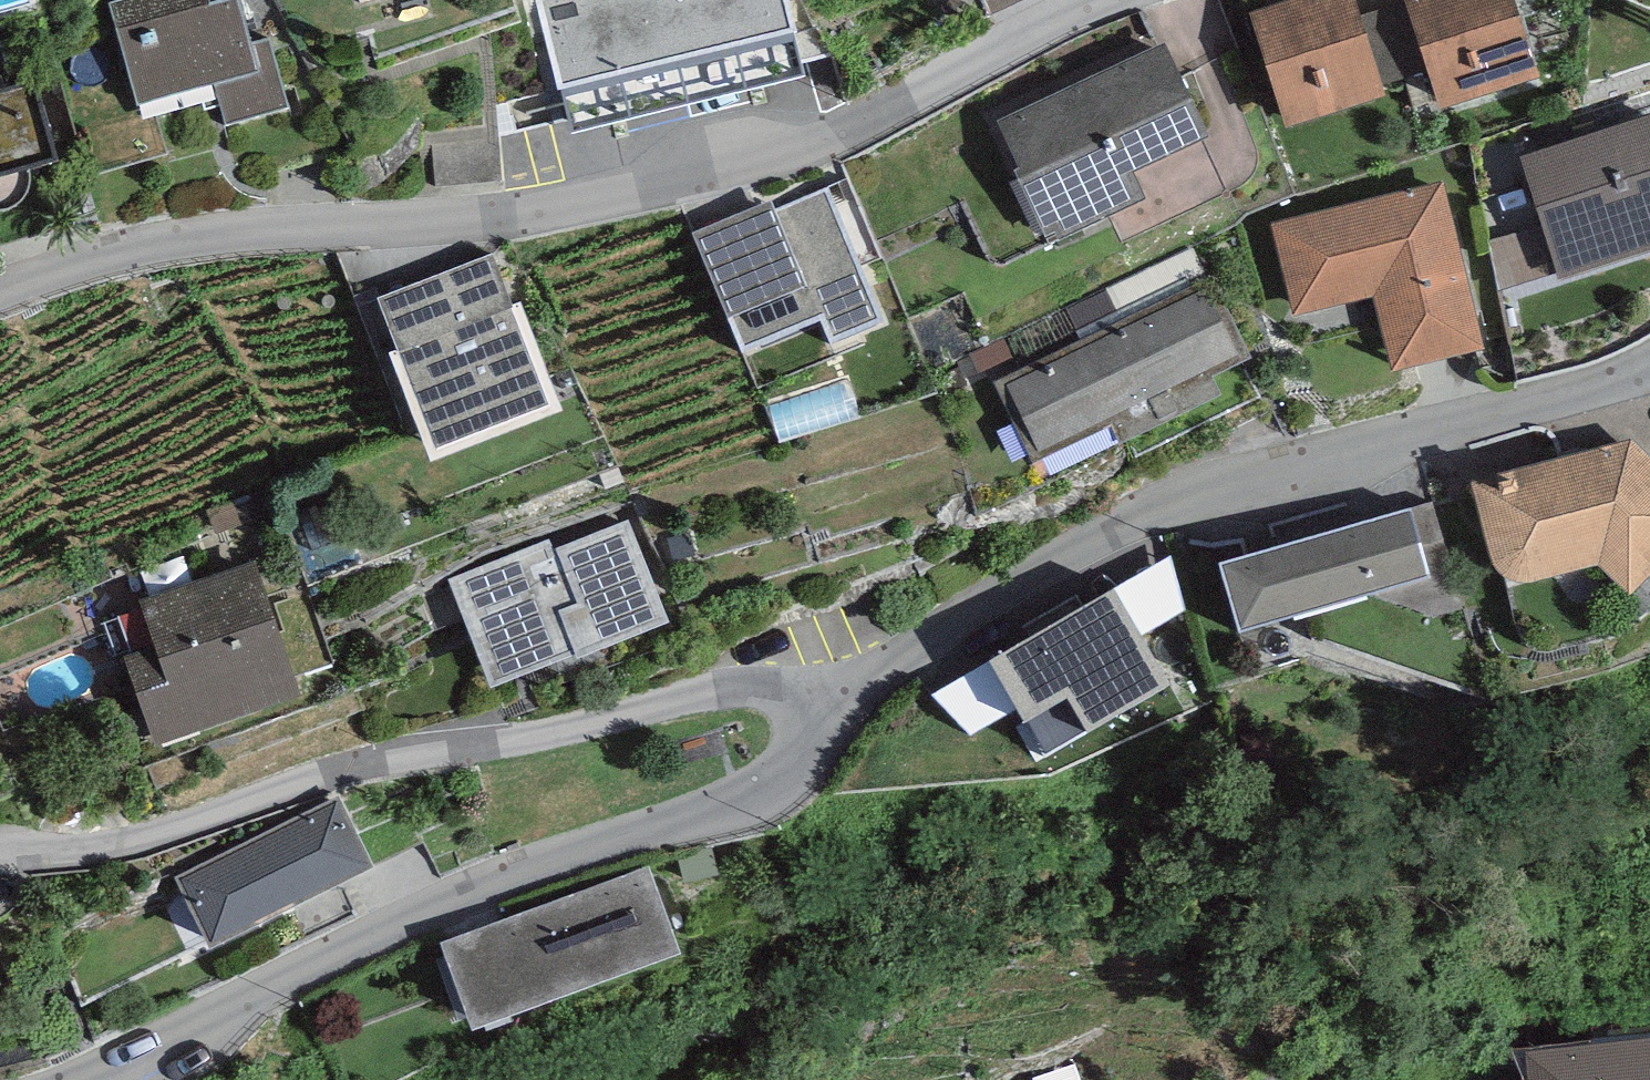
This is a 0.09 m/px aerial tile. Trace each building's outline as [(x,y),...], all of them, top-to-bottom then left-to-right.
[(110,1),(138,104),(214,83),(226,125),(288,107),(269,39),(251,44),(239,0),(225,0),(211,4),(210,0),(113,0),(110,1)] [(570,133),(806,75),(788,0),(537,0),(570,133)] [(991,13),(1022,0),(986,0),(991,13)] [(1249,11),(1286,126),(1386,95),(1383,85),(1360,15),(1356,0),(1283,0),(1249,11)] [(1406,0),(1360,15),(1383,85),(1428,70),(1406,0)] [(1406,0),(1428,70),(1440,109),(1538,76),(1514,0),(1406,0)] [(1160,41),(998,118),(1020,165),(1016,168),(1051,241),(1143,196),(1132,173),(1206,137),(1160,41)] [(0,91),(0,177),(29,170),(55,163),(34,82),(0,91)] [(1519,153),(1559,280),(1649,252),(1649,112),(1519,153)] [(29,170),(0,177),(0,211),(2,211),(10,209),(17,205),(23,200),(27,193),(30,186),(30,178),(29,170)] [(1444,181),(1271,223),(1293,314),(1373,295),(1392,371),(1484,349),(1444,181)] [(772,197),(692,232),(744,353),(822,320),(832,344),(885,322),(826,187),(777,208),(772,197)] [(492,254),(378,297),(435,448),(550,404),(492,254)] [(1251,357),(1212,277),(993,381),(1032,462),(1111,425),(1120,443),(1221,393),(1212,375),(1251,357)] [(1470,480),(1491,562),(1496,570),(1500,575),(1507,581),(1518,583),(1526,583),(1597,565),(1630,594),(1649,574),(1649,456),(1632,438),(1470,480)] [(1434,500),(1220,562),(1239,632),(1366,594),(1437,619),(1461,609),(1434,500)] [(550,539),(449,578),(492,686),(577,653),(579,657),(668,622),(627,519),(554,548),(550,539)] [(155,645),(124,656),(155,744),(301,693),(255,563),(140,603),(155,645)] [(1169,684),(1114,587),(988,659),(1043,755),(1169,684)] [(338,795),(175,877),(209,947),(372,867),(338,795)] [(683,952),(653,869),(440,942),(473,1028),(683,952)] [(1590,1031),(1595,1079),(1649,1079),(1649,1025),(1590,1031)]
